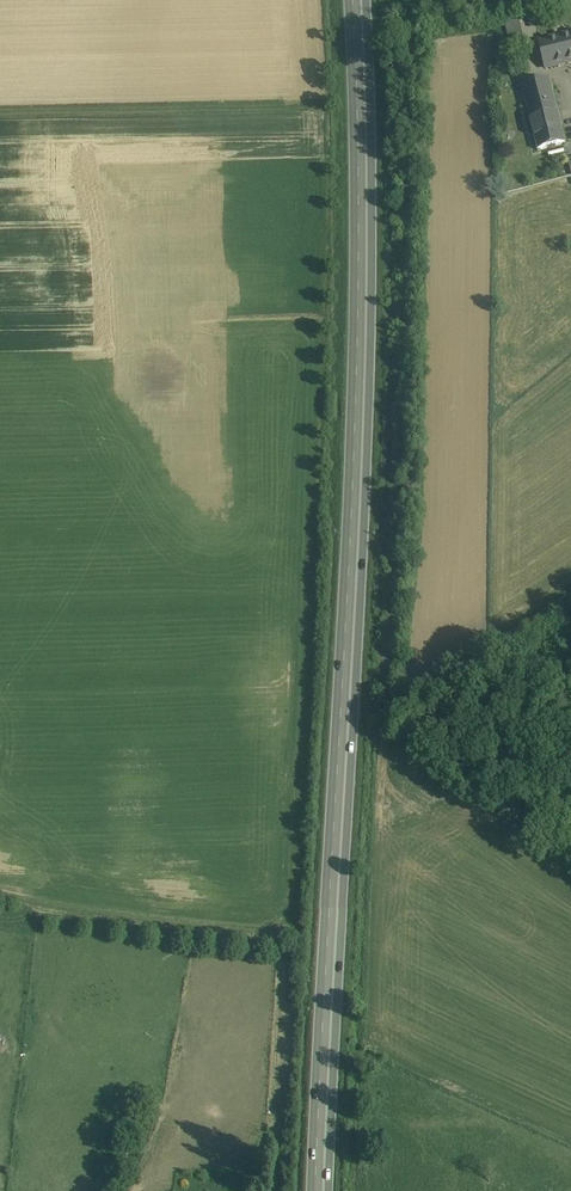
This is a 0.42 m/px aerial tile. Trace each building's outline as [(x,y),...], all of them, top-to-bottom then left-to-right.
[(523,19),(505,23),(512,53),(530,49),(523,19)] [(540,43),(546,68),(570,62),(570,35),(540,43)] [(549,79),(522,86),(531,120),(557,113),(549,79)] [(557,113),(531,120),(539,151),(565,143),(557,113)]
